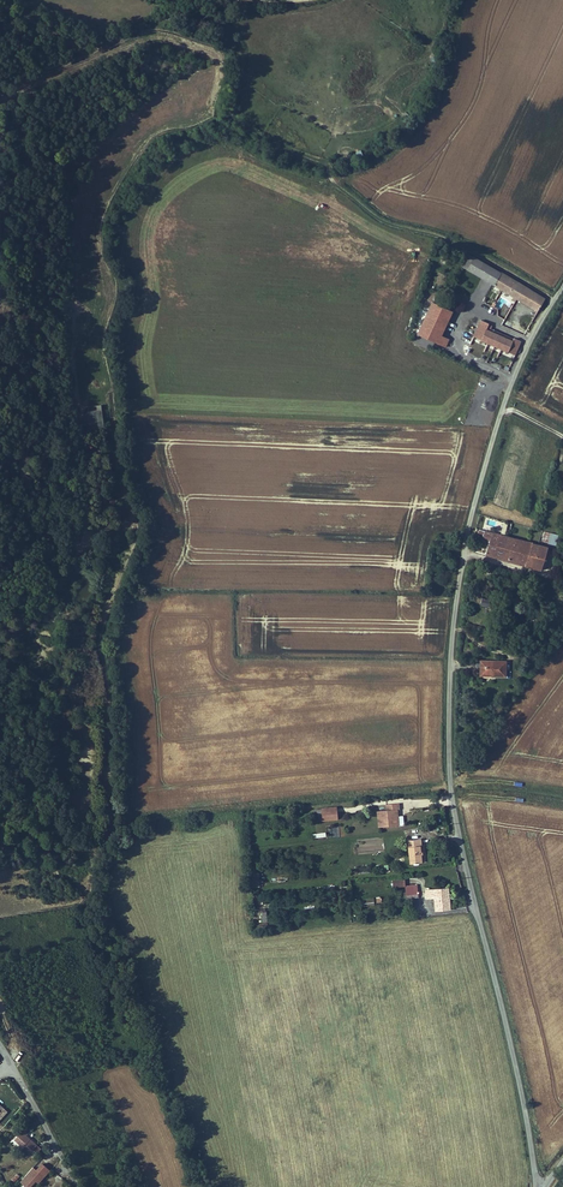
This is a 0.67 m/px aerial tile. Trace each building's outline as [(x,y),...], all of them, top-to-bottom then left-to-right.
[(468,268),(475,257),(469,252),(461,264),(468,268)] [(468,268),(477,274),(485,261),(476,256),(475,257),(468,268)] [(494,284),(501,271),(485,261),(477,274),(494,284)] [(538,311),(546,297),(502,270),(501,271),(494,284),(538,311)] [(453,310),(433,300),(417,333),(446,346),(450,338),(442,334),(453,310)] [(474,335),(483,339),(488,328),(489,324),(490,322),(481,318),(474,335)] [(483,339),(509,350),(514,339),(491,329),(488,328),(483,339)] [(514,339),(509,350),(516,353),(522,340),(515,337),(514,339)] [(101,405),(86,405),(87,425),(102,425),(101,405)] [(497,522),(496,531),(506,532),(507,522),(497,522)] [(542,569),(549,546),(486,529),(483,537),(491,539),(486,553),(542,569)] [(556,544),(558,534),(543,531),(541,541),(556,544)] [(484,592),(480,604),(489,607),(492,594),(484,592)] [(507,660),(481,659),(481,675),(506,676),(507,660)] [(397,825),(396,815),(399,815),(398,810),(400,810),(400,802),(387,803),(387,809),(378,809),(380,826),(397,825)] [(322,808),(323,820),(338,819),(337,806),(322,808)] [(422,862),(421,853),(423,853),(422,838),(409,839),(411,863),(422,862)] [(405,876),(393,877),(393,886),(406,885),(405,876)] [(418,884),(406,885),(406,894),(413,894),(419,893),(418,884)] [(452,909),(450,887),(427,888),(427,897),(434,897),(435,910),(452,909)] [(364,898),(364,906),(374,907),(374,899),(364,898)] [(24,1128),(14,1138),(23,1146),(20,1149),(27,1155),(29,1154),(33,1158),(42,1148),(27,1135),(29,1133),(24,1128)] [(51,1169),(43,1162),(37,1169),(33,1166),(22,1181),(29,1186),(30,1186),(37,1179),(40,1182),(51,1169)]
